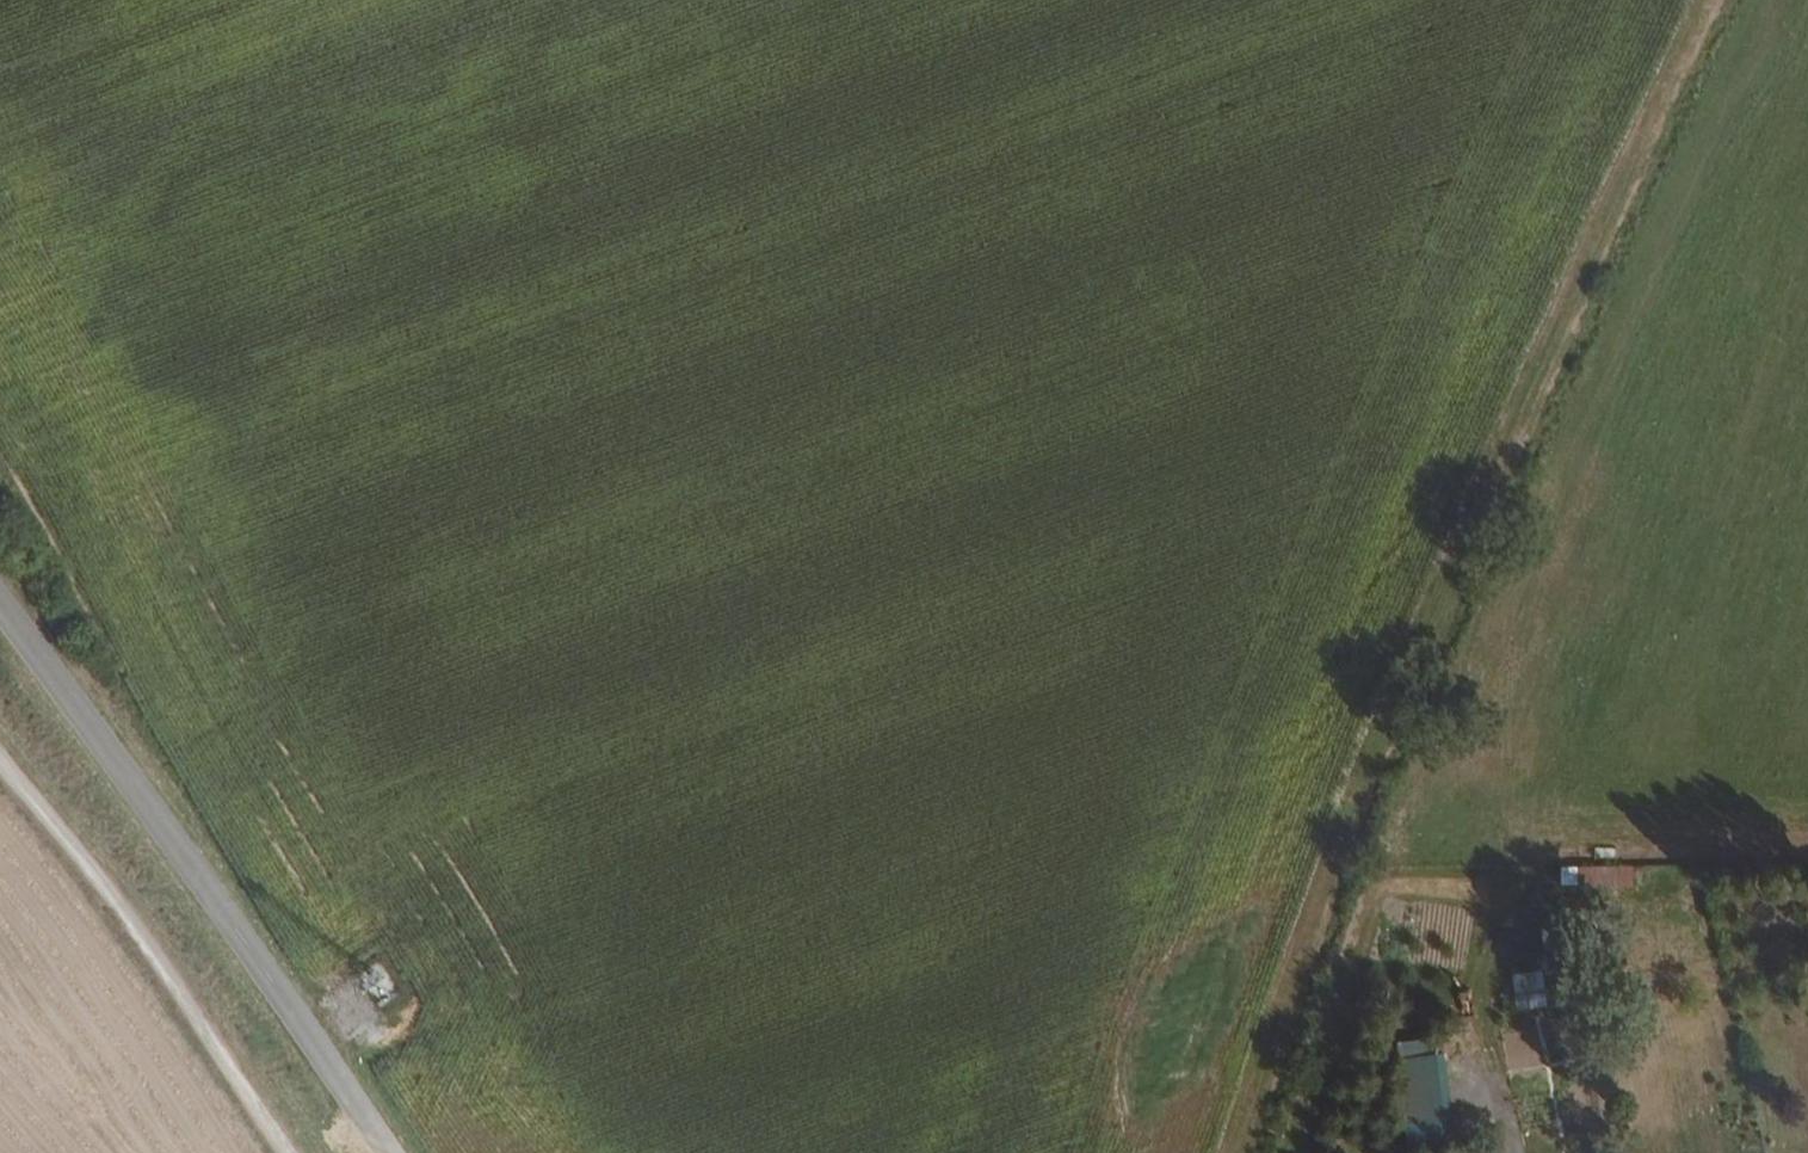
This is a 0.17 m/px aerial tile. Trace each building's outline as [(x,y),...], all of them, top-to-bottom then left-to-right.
[(1510,973),(1516,1006),(1548,1000),(1542,968),(1510,973)] [(1500,1024),(1514,1092),(1547,1085),(1533,1017),(1500,1024)] [(1588,1137),(1587,1044),(1553,1044),(1554,1138),(1588,1137)] [(1409,1125),(1444,1123),(1442,1072),(1407,1073),(1409,1125)]
